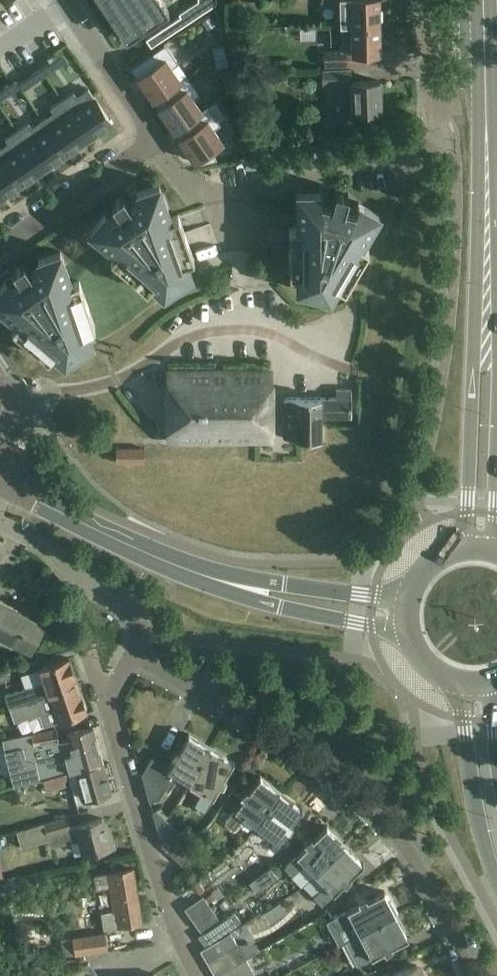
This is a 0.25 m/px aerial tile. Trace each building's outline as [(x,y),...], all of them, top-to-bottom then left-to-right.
[(100,0),(100,1),(116,24),(115,24),(116,25),(120,22),(130,37),(131,36),(168,11),(162,1),(161,0),(100,0)] [(198,1),(204,11),(216,3),(210,0),(199,0),(198,1)] [(342,26),(378,25),(377,0),(341,0),(341,25),(342,25),(342,26)] [(198,1),(191,5),(198,15),(204,11),(198,1)] [(191,5),(185,9),(192,19),(198,15),(191,5)] [(185,9),(178,14),(180,16),(181,16),(186,24),(192,19),(185,9)] [(180,16),(172,22),(177,29),(186,24),(181,16),(180,16)] [(172,22),(163,28),(168,35),(177,29),(172,22)] [(378,25),(342,26),(342,50),(325,51),(326,66),(349,65),(348,53),(378,53),(378,25)] [(163,28),(155,33),(160,41),(168,35),(163,28)] [(155,33),(146,39),(151,47),(160,41),(155,33)] [(239,36),(227,38),(231,58),(243,56),(239,36)] [(151,99),(152,99),(187,76),(187,75),(180,80),(172,68),(179,63),(165,44),(148,55),(149,56),(130,68),(143,87),(145,86),(153,98),(151,99)] [(212,47),(214,57),(226,54),(224,44),(212,47)] [(226,54),(214,57),(216,67),(228,64),(226,54)] [(49,62),(40,68),(45,75),(54,69),(49,62)] [(36,82),(45,75),(40,68),(31,74),(36,82)] [(339,102),(340,116),(366,115),(365,111),(380,111),(379,81),(351,82),(351,70),(321,70),(321,83),(339,82),(340,102),(339,102)] [(172,130),(173,130),(208,106),(207,106),(201,110),(193,98),(199,94),(187,76),(152,99),(164,118),(166,117),(174,128),(172,130)] [(112,124),(92,94),(88,88),(76,96),(74,92),(62,100),(89,140),(112,124)] [(67,155),(89,140),(62,100),(50,108),(53,112),(42,119),(67,155)] [(208,106),(173,130),(185,149),(187,147),(199,164),(216,160),(210,151),(222,142),(214,129),(220,125),(208,106)] [(44,170),(67,155),(42,119),(32,126),(29,122),(17,130),(44,170)] [(44,170),(17,130),(5,138),(8,143),(0,148),(0,154),(22,186),(44,170)] [(22,186),(0,154),(0,200),(22,186)] [(159,183),(137,191),(141,204),(134,209),(122,193),(111,200),(119,212),(110,218),(105,213),(89,231),(115,253),(110,259),(146,291),(151,285),(163,295),(191,276),(186,261),(193,258),(178,213),(170,216),(159,183)] [(297,226),(291,226),(289,226),(289,274),(297,275),(297,290),(330,299),(337,285),(344,289),(368,248),(361,244),(379,214),(358,202),(354,209),(344,206),(348,192),(335,188),(330,208),(320,206),(320,192),(297,192),(297,226)] [(5,281),(0,287),(0,307),(16,321),(11,327),(47,358),(52,352),(64,362),(92,343),(87,329),(94,326),(79,281),(71,284),(60,251),(37,259),(40,266),(31,272),(23,260),(12,268),(23,284),(16,290),(5,281)] [(168,371),(168,441),(271,441),(271,371),(168,371)] [(296,438),(296,439),(321,439),(321,417),(351,417),(351,390),(336,390),(336,398),(288,398),(283,401),(283,438),(296,438)] [(116,462),(144,463),(144,448),(115,448),(116,462)] [(15,646),(17,643),(32,650),(43,627),(0,605),(0,639),(15,646)] [(9,707),(10,707),(21,706),(76,686),(73,677),(74,676),(69,661),(68,659),(39,669),(39,670),(44,684),(33,688),(32,687),(5,696),(9,707)] [(21,706),(10,707),(10,708),(9,708),(14,721),(40,714),(44,727),(87,713),(87,712),(86,710),(87,710),(81,695),(80,696),(76,686),(21,706)] [(43,779),(66,773),(68,772),(103,764),(93,727),(66,734),(68,739),(58,741),(56,729),(4,739),(13,785),(10,785),(11,786),(43,779)] [(176,776),(189,784),(210,747),(188,734),(178,750),(176,749),(171,757),(173,759),(168,767),(151,757),(141,774),(149,802),(158,799),(165,788),(168,790),(176,776)] [(210,747),(189,784),(202,792),(194,806),(204,812),(219,786),(222,788),(226,779),(224,778),(234,761),(210,747)] [(111,794),(103,764),(68,772),(76,803),(84,801),(85,801),(111,794)] [(66,773),(43,779),(46,790),(66,785),(64,780),(68,779),(66,773)] [(242,817),(255,827),(281,792),(260,776),(248,791),(246,790),(240,797),(243,799),(224,824),(233,830),(242,817)] [(281,792),(255,827),(267,835),(257,848),(267,856),(285,831),(288,833),(293,825),(291,823),(302,808),(281,792)] [(164,818),(156,810),(152,811),(157,827),(164,818)] [(79,839),(84,855),(110,847),(102,819),(69,828),(66,816),(15,831),(20,848),(47,840),(50,847),(79,839)] [(181,834),(164,818),(157,827),(163,847),(166,849),(181,834)] [(303,863),(315,874),(345,845),(326,826),(312,839),(311,838),(303,843),(306,846),(284,867),(292,874),(303,863)] [(181,834),(166,849),(175,859),(190,843),(181,834)] [(200,852),(190,843),(175,859),(185,868),(200,852)] [(345,845),(315,874),(303,886),(321,905),(343,884),(346,886),(352,879),(350,877),(364,864),(345,845)] [(234,877),(247,865),(239,856),(225,868),(234,877)] [(270,868),(255,879),(262,888),(277,877),(270,868)] [(101,913),(104,928),(142,922),(133,869),(94,875),(96,889),(109,886),(113,911),(101,913)] [(27,877),(1,883),(4,896),(30,891),(27,877)] [(353,937),(358,934),(397,915),(384,891),(367,899),(366,897),(358,901),(359,904),(333,917),(338,927),(346,923),(353,937)] [(185,909),(192,920),(209,908),(201,897),(185,909)] [(209,908),(192,920),(200,930),(216,919),(209,908)] [(397,915),(358,934),(364,947),(351,954),(357,965),(384,951),(385,954),(393,949),(392,947),(409,938),(397,915)] [(61,939),(63,956),(107,949),(105,933),(61,939)] [(215,975),(216,975),(245,959),(237,944),(225,951),(219,940),(200,950),(215,975)] [(254,973),(245,959),(216,975),(249,975),(254,973)] [(391,975),(390,971),(378,975),(420,975),(416,966),(391,975)]
